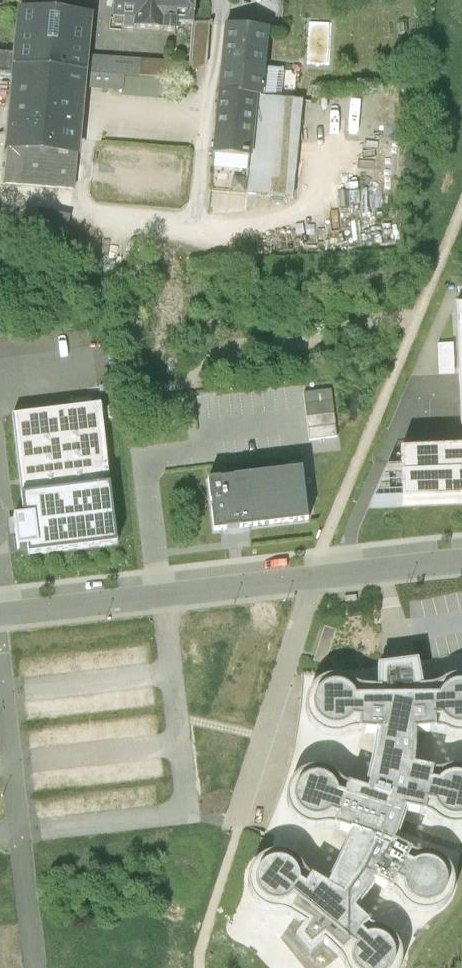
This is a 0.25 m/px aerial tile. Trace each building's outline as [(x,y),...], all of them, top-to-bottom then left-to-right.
[(114,19),(125,20),(124,29),(136,29),(136,28),(144,29),(147,0),(115,0),(114,19)] [(144,29),(163,30),(163,32),(176,33),(177,24),(193,25),(194,23),(195,0),(147,0),(144,29)] [(90,14),(22,8),(18,53),(17,64),(85,71),(86,58),(86,52),(88,32),(90,14)] [(207,23),(194,23),(193,25),(190,66),(204,67),(207,23)] [(267,31),(227,28),(221,93),(256,97),(278,99),(280,70),(264,68),(267,31)] [(0,51),(0,71),(16,73),(17,64),(18,53),(0,51)] [(190,66),(86,58),(85,71),(84,73),(124,77),(181,81),(190,74),(190,66)] [(85,71),(17,64),(16,73),(9,145),(77,152),(83,87),(84,73),(85,71)] [(124,77),(84,73),(83,87),(123,90),(124,77)] [(256,97),(221,93),(215,149),(214,149),(214,151),(249,154),(256,97)] [(278,99),(256,97),(249,154),(248,171),(212,168),(210,192),(285,199),(296,100),(278,99)] [(77,152),(9,145),(4,182),(73,189),(77,152)] [(248,171),(249,154),(214,151),(212,168),(248,171)] [(32,227),(64,235),(69,214),(37,206),(32,227)] [(330,398),(303,401),(308,449),(336,446),(330,398)] [(100,409),(12,419),(21,497),(109,487),(100,409)] [(395,450),(370,504),(461,502),(461,447),(395,450)] [(302,473),(208,485),(214,535),(308,523),(302,473)] [(109,487),(21,497),(28,561),(116,551),(109,487)] [(356,910),(375,884),(394,893),(400,898),(408,907),(423,913),(440,910),(450,901),(456,884),(455,873),(448,862),(434,854),(422,853),(413,852),(397,842),(406,813),(412,813),(429,817),(434,821),(442,826),(452,829),(461,828),(461,770),(454,769),(444,775),(439,773),(439,767),(419,764),(421,750),(420,733),(441,732),(448,735),(459,737),(461,736),(461,674),(450,675),(438,684),(422,686),(417,661),(399,664),(381,666),(380,690),(360,688),(353,684),(345,679),(336,678),(325,680),(315,686),(307,696),(306,712),(312,726),(321,733),(330,738),(340,737),(350,734),(356,732),(379,734),(369,786),(353,781),(351,787),(343,784),(338,779),(334,774),(328,771),(316,769),(303,772),(295,779),(289,788),(286,801),(293,816),(305,826),(317,828),(327,827),(333,828),(355,843),(327,886),(309,875),(298,859),(285,853),(269,853),(261,858),(253,866),(249,875),(249,889),(255,901),(268,911),(281,912),(288,914),(305,926),(296,938),(311,957),(324,944),(337,956),(342,962),(345,967),(402,967),(403,967),(404,951),(398,939),(391,932),(373,927),(356,910)]
